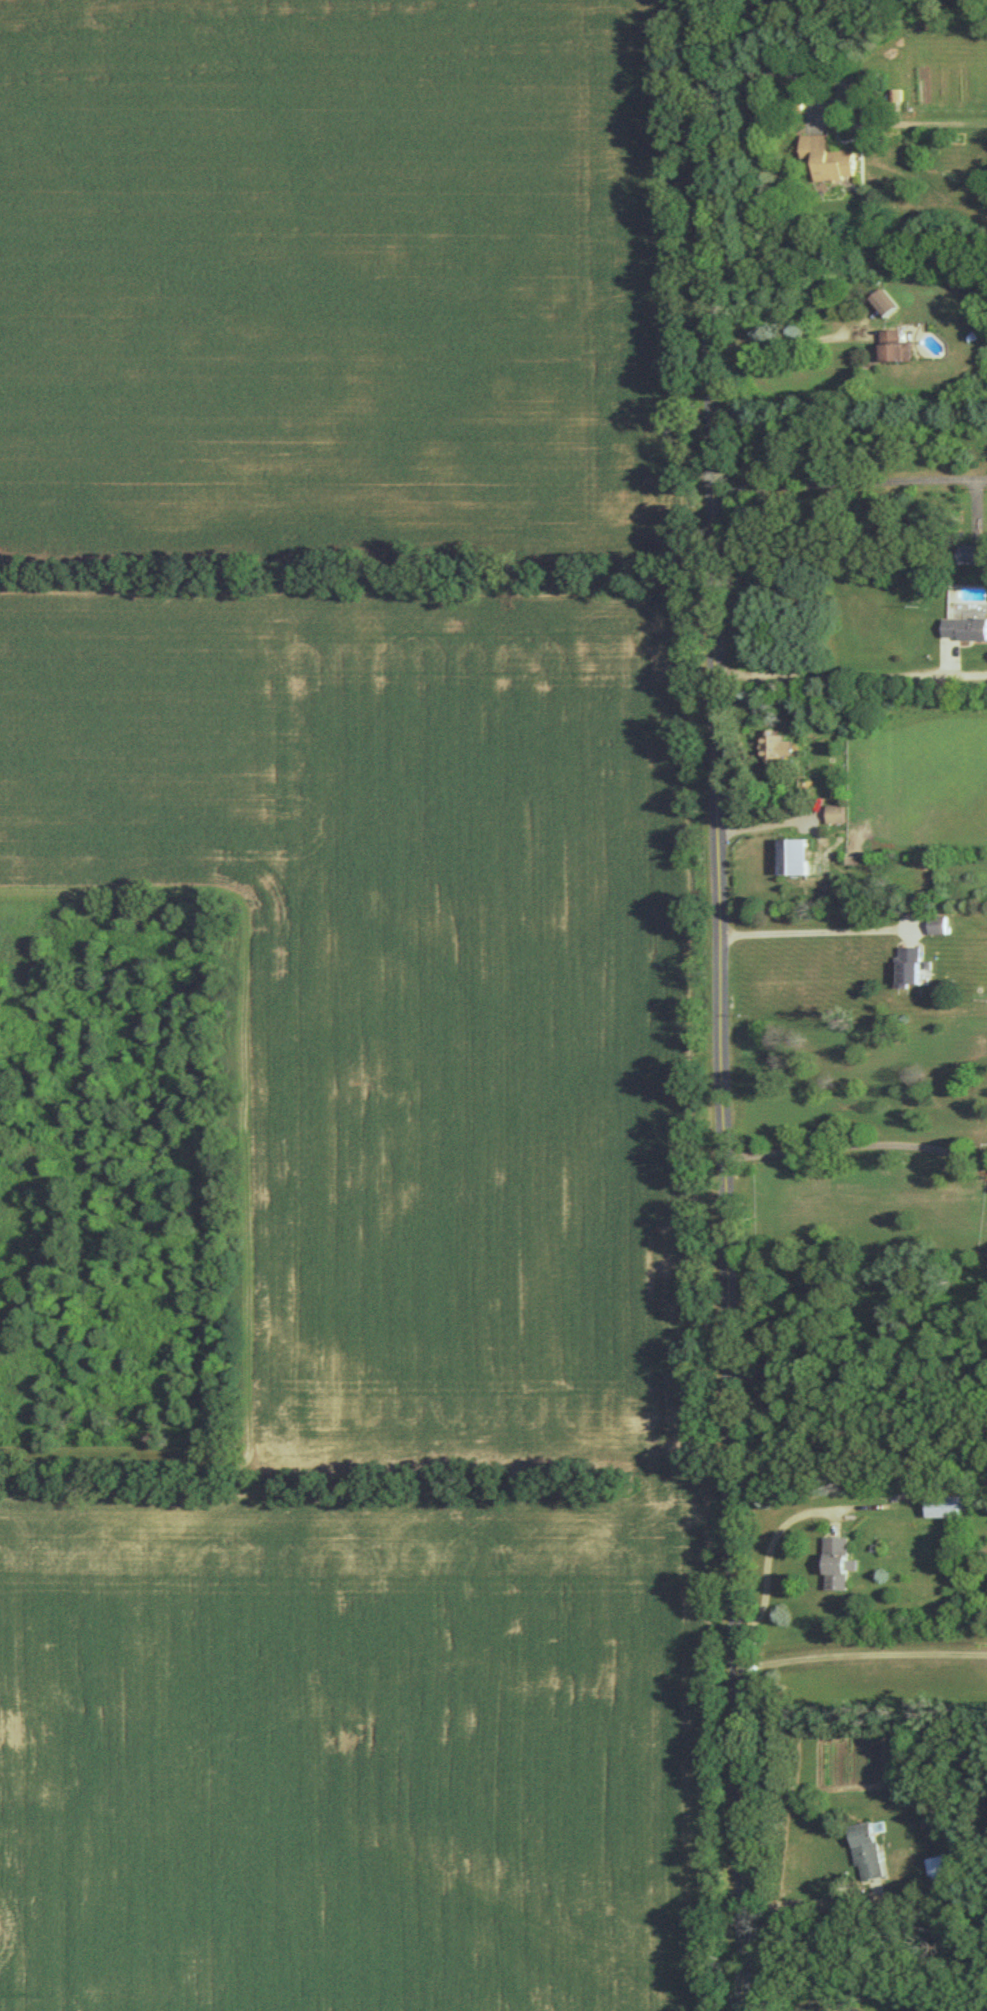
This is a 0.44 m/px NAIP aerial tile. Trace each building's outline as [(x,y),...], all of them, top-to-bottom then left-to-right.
[(805,134),(805,157),(819,157),(819,180),(847,179),(847,175),(858,175),(857,149),(832,149),(832,133),(805,134)] [(885,317),(899,306),(884,287),(870,298),(885,317)] [(880,329),(881,360),(903,360),(902,341),(886,341),(886,334),(896,334),(896,328),(880,329)] [(903,360),(911,360),(911,341),(904,341),(903,360)] [(960,544),(960,560),(986,561),(986,545),(960,544)] [(986,639),(986,617),(941,618),(941,636),(960,636),(960,640),(986,639)] [(785,734),(764,734),(765,756),(795,755),(795,740),(785,740),(785,734)] [(844,804),(828,804),(828,822),(844,822),(844,804)] [(809,838),(781,838),(782,874),(810,873),(809,838)] [(949,916),(932,916),(932,933),(949,933),(949,916)] [(924,983),(923,945),(902,946),(903,987),(911,986),(910,983),(924,983)] [(930,1516),(964,1517),(964,1495),(930,1494),(930,1516)] [(850,1589),(850,1569),(859,1569),(860,1558),(850,1558),(850,1536),(825,1536),(825,1570),(829,1570),(829,1589),(850,1589)] [(865,1880),(885,1875),(874,1820),(849,1825),(858,1865),(861,1864),(865,1880)]
